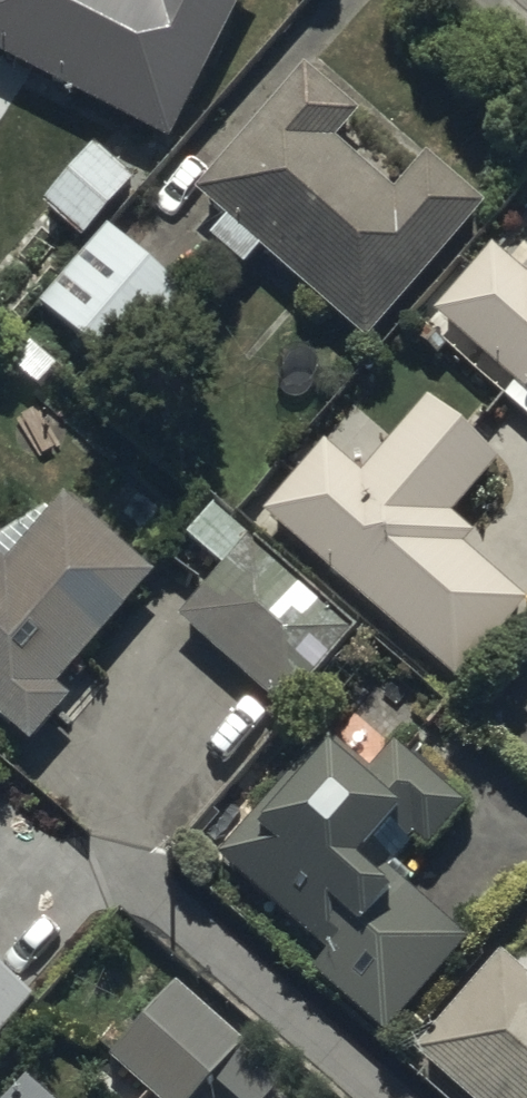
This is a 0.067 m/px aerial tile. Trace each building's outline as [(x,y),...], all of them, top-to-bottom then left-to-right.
[(167,136),(235,0),(0,0),(0,53),(167,136)] [(357,108),(303,62),(201,182),(229,206),(207,232),(239,259),(256,239),(364,332),(481,195),(423,146),(389,186),(332,137),(357,108)] [(129,176),(89,141),(39,197),(79,232),(129,176)] [(195,296),(103,221),(39,300),(130,375),(195,296)] [(489,239),(429,308),(526,393),(526,256),(519,265),(489,239)] [(498,451),(424,392),(388,433),(355,404),(264,508),(456,676),(525,590),(461,539),(472,527),(451,510),(498,451)] [(43,504),(40,501),(0,531),(0,714),(25,736),(50,708),(70,725),(111,680),(78,650),(152,567),(61,485),(43,504)] [(247,531),(211,502),(187,531),(220,559),(175,613),(243,670),(208,712),(250,747),(351,624),(243,535),(247,531)] [(365,762),(324,726),(214,849),(323,946),(307,963),(383,1029),(469,932),(382,856),(373,866),(353,847),(382,814),(409,838),(416,831),(426,840),(462,800),(389,735),(365,762)] [(496,947),(415,1046),(474,1097),(526,1097),(526,966),(523,970),(496,947)] [(38,990),(0,956),(0,1032),(38,990)] [(152,1094),(148,1097),(190,1097),(211,1075),(236,1097),(263,1097),(280,1079),(171,977),(104,1050),(152,1094)] [(22,1072),(0,1097),(51,1097),(22,1072)]
